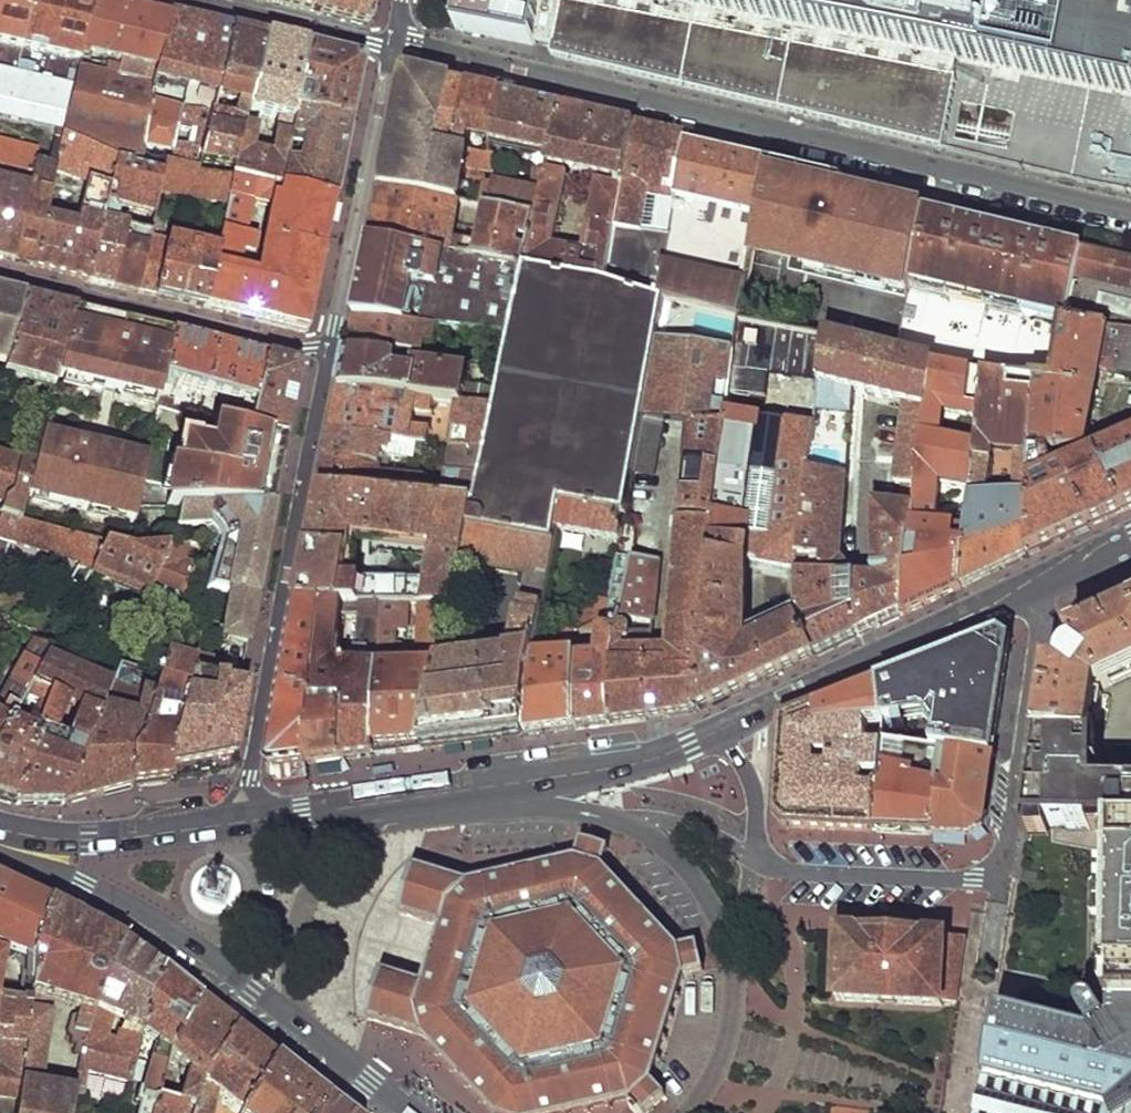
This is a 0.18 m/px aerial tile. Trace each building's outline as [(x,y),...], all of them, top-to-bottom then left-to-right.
[(20,47),(29,0),(0,0),(0,42),(20,47)] [(20,47),(79,61),(93,0),(29,0),(20,47)] [(79,61),(77,70),(73,84),(62,132),(106,153),(108,149),(140,155),(142,145),(150,103),(154,85),(169,17),(132,8),(99,0),(93,0),(79,61)] [(267,3),(361,26),(369,24),(373,0),(267,0),(267,3)] [(452,27),(553,47),(552,56),(896,137),(1130,192),(1130,0),(458,0),(452,27)] [(169,17),(154,85),(184,92),(180,108),(150,103),(142,145),(169,151),(169,161),(195,167),(208,113),(210,105),(229,28),(202,22),(170,14),(169,17)] [(229,28),(210,105),(217,107),(220,99),(231,101),(248,105),(263,36),(249,33),(229,28)] [(248,105),(244,120),(233,176),(253,180),(267,184),(279,186),(284,160),(287,149),(295,110),(309,47),(286,42),(263,36),(248,105)] [(309,47),(295,110),(350,121),(355,98),(361,67),(360,59),(309,47)] [(16,71),(17,66),(0,63),(0,68),(16,71)] [(57,124),(56,131),(62,132),(73,84),(30,75),(22,73),(16,71),(0,68),(0,110),(57,124)] [(30,75),(73,84),(77,70),(71,69),(69,76),(32,70),(30,75)] [(388,161),(382,188),(461,205),(468,165),(487,169),(489,158),(485,157),(467,154),(457,152),(440,148),(452,82),(430,77),(406,71),(399,107),(388,161)] [(452,82),(440,148),(457,152),(469,86),(460,84),(452,82)] [(469,86),(457,152),(467,154),(471,136),(487,138),(485,157),(489,158),(491,146),(501,93),(491,91),(469,86)] [(501,93),(491,146),(537,156),(534,167),(547,170),(549,164),(561,107),(536,101),(501,93)] [(231,101),(228,117),(244,120),(248,105),(231,101)] [(561,107),(549,164),(624,180),(634,124),(599,116),(561,107)] [(295,110),(287,149),(300,151),(297,162),(284,160),(279,186),(334,199),(342,159),(350,121),(295,110)] [(208,113),(195,167),(195,173),(232,181),(233,176),(244,120),(228,117),(208,113)] [(634,124),(624,180),(622,189),(604,282),(662,300),(741,319),(767,166),(687,148),(689,137),(663,131),(634,124)] [(43,217),(31,267),(62,274),(88,280),(113,160),(114,157),(106,153),(62,132),(54,169),(83,177),(72,224),(43,217)] [(12,262),(31,267),(43,217),(54,169),(33,164),(35,151),(0,143),(0,171),(30,178),(12,262)] [(740,325),(764,330),(768,330),(823,341),(825,334),(896,352),(915,255),(923,215),(927,193),(769,155),(767,166),(741,319),(740,325)] [(113,160),(88,280),(108,285),(136,292),(147,237),(157,191),(161,172),(132,167),(132,164),(113,160)] [(161,172),(157,191),(226,204),(232,181),(195,173),(195,167),(169,161),(164,160),(161,172)] [(484,188),(481,209),(488,211),(536,221),(547,173),(547,170),(534,167),(531,188),(495,183),(493,190),(484,188)] [(12,262),(30,178),(0,171),(0,259),(12,262)] [(528,257),(527,267),(604,282),(622,189),(599,183),(584,251),(556,245),(560,222),(566,223),(569,212),(563,210),(569,177),(547,173),(536,221),(531,243),(528,257)] [(278,204),(261,278),(248,274),(255,238),(242,235),(250,197),(253,180),(233,176),(232,181),(226,204),(220,236),(204,309),(288,329),(301,332),(307,330),(328,226),(334,199),(279,186),(267,184),(264,200),(278,204)] [(253,180),(250,197),(264,200),(267,184),(253,180)] [(378,211),(372,239),(452,254),(461,205),(382,188),(378,211)] [(488,211),(481,249),(460,245),(458,254),(527,267),(528,257),(521,256),(523,241),(531,243),(536,221),(488,211)] [(1130,336),(1130,263),(923,215),(915,255),(1073,293),(1050,389),(1058,391),(1073,327),(1130,336)] [(147,237),(136,292),(152,296),(181,303),(204,309),(220,236),(213,234),(208,250),(147,237)] [(364,278),(355,319),(437,330),(446,331),(511,339),(527,267),(458,254),(452,254),(372,239),(364,278)] [(511,339),(496,408),(486,453),(484,464),(481,479),(474,509),(463,561),(519,573),(517,582),(521,587),(526,589),(511,655),(441,664),(423,749),(471,743),(522,737),(524,734),(536,656),(556,530),(560,502),(625,516),(631,477),(641,418),(662,300),(604,282),(527,267),(511,339)] [(8,349),(22,299),(0,294),(0,347),(8,349)] [(22,299),(8,349),(1,376),(54,389),(56,381),(74,312),(51,307),(22,299)] [(624,623),(612,724),(660,718),(696,713),(735,368),(736,358),(740,325),(741,319),(662,300),(641,418),(663,422),(688,425),(668,650),(648,650),(648,643),(637,643),(636,651),(626,651),(628,642),(630,641),(632,630),(624,623)] [(146,329),(74,312),(56,381),(157,403),(171,335),(146,329)] [(352,335),(349,351),(388,356),(389,351),(423,355),(425,345),(434,346),(437,330),(355,319),(352,335)] [(740,325),(736,358),(759,361),(764,330),(740,325)] [(1073,327),(1058,391),(1050,389),(1036,386),(1032,462),(1042,460),(1080,451),(1093,377),(1130,381),(1130,336),(1073,327)] [(768,330),(765,361),(821,368),(823,341),(768,330)] [(821,368),(814,433),(800,578),(859,581),(845,561),(856,394),(908,406),(906,415),(903,415),(898,474),(903,475),(901,495),(904,502),(915,502),(932,360),(896,352),(825,334),(823,341),(821,368)] [(157,403),(156,407),(167,409),(170,400),(165,399),(169,386),(252,407),(264,357),(238,351),(171,335),(157,403)] [(346,368),(341,389),(433,400),(458,403),(465,404),(469,371),(453,368),(416,363),(414,372),(399,370),(400,358),(388,356),(349,351),(346,368)] [(264,357),(252,407),(247,429),(247,431),(289,441),(295,405),(301,370),(298,365),(264,357)] [(915,509),(902,616),(935,601),(963,587),(969,529),(937,526),(939,487),(972,489),(983,373),(932,360),(915,502),(915,509)] [(800,578),(814,433),(764,427),(769,373),(735,368),(696,713),(785,671),(857,637),(859,581),(800,578)] [(1031,487),(1032,462),(1036,386),(983,373),(972,489),(969,529),(963,587),(999,571),(1027,557),(1031,487)] [(335,409),(330,432),(419,444),(428,446),(428,432),(415,429),(416,417),(431,418),(433,400),(341,389),(338,389),(335,409)] [(458,403),(451,448),(476,452),(486,453),(496,408),(465,404),(458,403)] [(247,429),(203,418),(203,444),(176,444),(176,464),(169,464),(168,507),(178,507),(272,509),(280,475),(289,441),(247,431),(247,429)] [(641,418),(631,477),(653,480),(663,422),(641,418)] [(328,446),(325,458),(382,466),(383,457),(393,458),(392,461),(416,463),(419,444),(330,432),(328,446)] [(133,523),(145,462),(41,438),(34,466),(25,498),(133,523)] [(1027,557),(1104,521),(1130,508),(1130,440),(1048,479),(1031,487),(1027,557)] [(476,452),(474,462),(484,464),(486,453),(476,452)] [(0,505),(0,506),(0,516),(19,520),(25,498),(34,466),(0,458),(0,505)] [(323,474),(320,489),(421,502),(424,485),(381,479),(382,466),(325,458),(323,474)] [(1032,462),(1031,487),(1048,479),(1042,460),(1032,462)] [(474,462),(472,478),(481,479),(484,464),(474,462)] [(447,488),(445,505),(474,509),(481,479),(472,478),(449,475),(447,488)] [(424,485),(421,502),(445,505),(447,488),(424,485)] [(315,515),(309,548),(299,603),(334,604),(383,605),(453,606),(463,561),(474,509),(445,505),(421,502),(320,489),(315,515)] [(560,502),(556,530),(620,540),(625,516),(560,502)] [(872,506),(875,582),(859,581),(857,637),(878,627),(902,616),(915,509),(872,506)] [(272,509),(178,507),(176,528),(200,527),(207,528),(216,544),(201,592),(227,600),(227,607),(229,612),(233,619),(235,620),(240,624),(253,577),(272,509)] [(4,543),(75,566),(68,582),(81,586),(90,571),(106,543),(19,520),(0,516),(0,551),(4,543)] [(625,516),(620,540),(635,542),(638,519),(625,516)] [(106,543),(90,571),(145,594),(146,591),(167,546),(128,548),(106,543)] [(167,546),(146,591),(179,605),(192,567),(181,564),(188,544),(169,546),(167,546)] [(633,558),(624,623),(652,625),(656,560),(633,558)] [(594,602),(591,625),(608,610),(610,602),(596,600),(594,602)] [(299,603),(269,763),(272,768),(288,766),(307,763),(317,705),(334,604),(299,603)] [(376,755),(383,605),(334,604),(317,705),(344,706),(336,760),(357,757),(376,755)] [(399,752),(423,749),(441,664),(453,606),(383,605),(376,755),(399,752)] [(141,742),(128,762),(127,788),(147,785),(170,781),(166,766),(190,678),(197,653),(208,611),(177,609),(154,695),(141,742)] [(1041,746),(1097,746),(1102,746),(1130,746),(1130,614),(1129,615),(1062,646),(1054,658),(1041,746)] [(578,659),(572,728),(593,726),(612,724),(624,623),(609,623),(602,657),(578,659)] [(6,642),(10,633),(10,630),(0,625),(0,639),(6,642)] [(536,656),(524,734),(552,731),(572,728),(578,659),(580,633),(560,632),(557,657),(536,656)] [(55,633),(47,648),(53,651),(63,635),(55,633)] [(882,724),(927,716),(936,728),(933,749),(944,750),(992,755),(1009,642),(1000,636),(976,646),(939,661),(879,685),(882,724)] [(24,687),(40,659),(47,648),(30,642),(0,695),(0,708),(1,709),(0,711),(0,729),(24,687)] [(225,658),(197,653),(190,678),(221,683),(225,658)] [(99,716),(105,686),(40,659),(24,687),(51,697),(13,804),(38,804),(62,804),(99,716)] [(99,716),(62,804),(81,800),(108,793),(127,788),(128,762),(141,742),(154,695),(120,685),(121,677),(111,674),(105,686),(99,716)] [(190,678),(166,766),(170,781),(200,776),(231,771),(238,737),(247,687),(221,683),(190,678)] [(821,726),(868,725),(882,724),(879,685),(848,696),(818,708),(821,726)] [(0,729),(0,800),(13,804),(51,697),(24,687),(0,729)] [(317,705),(307,763),(320,762),(336,760),(344,706),(317,705)] [(781,767),(815,769),(817,757),(829,757),(828,771),(865,774),(879,775),(883,748),(868,747),(868,725),(821,726),(818,708),(784,721),(783,745),(781,767)] [(902,833),(931,834),(939,782),(919,780),(920,770),(940,772),(944,750),(933,749),(884,744),(883,748),(879,775),(878,791),(873,831),(902,833)] [(1102,746),(1097,746),(1041,746),(1028,838),(1053,839),(1053,833),(1116,835),(1115,864),(1113,978),(1113,1008),(1115,1008),(1115,1021),(1113,1023),(1100,1005),(1099,1004),(1093,1002),(1091,1002),(1086,1006),(1083,1010),(1083,1014),(1085,1017),(1095,1033),(1003,1012),(986,1076),(990,1077),(981,1112),(1112,1112),(1113,1109),(1130,1098),(1130,746),(1102,746)] [(939,782),(931,834),(970,836),(982,825),(987,791),(992,755),(944,750),(940,772),(939,782)] [(394,766),(372,769),(373,778),(395,775),(394,766)] [(819,829),(873,831),(878,791),(864,790),(865,774),(828,771),(815,769),(781,767),(778,815),(788,828),(819,829)] [(496,1112),(571,1112),(631,1100),(644,1112),(646,1112),(664,1097),(652,1083),(685,977),(703,974),(697,944),(677,948),(604,866),(609,849),(582,840),(576,859),(466,882),(414,866),(400,913),(441,925),(433,955),(425,986),(383,972),(369,1016),(422,1033),(496,1112)] [(16,1101),(30,1008),(32,958),(48,905),(0,881),(0,981),(6,954),(22,958),(19,1006),(0,1004),(0,1099),(16,1101)] [(14,1112),(69,1112),(73,1096),(39,1090),(51,1005),(78,1014),(77,1017),(71,1020),(68,1038),(73,1042),(72,1045),(83,1048),(90,1020),(120,944),(84,924),(48,905),(32,958),(30,1008),(16,1101),(14,1112)] [(838,925),(834,1001),(949,1007),(950,987),(962,990),(971,936),(953,935),(953,930),(928,929),(927,931),(864,928),(862,926),(838,925)] [(143,962),(120,944),(90,1020),(83,1048),(79,1072),(89,1075),(130,1083),(135,1062),(145,1022),(167,980),(143,962)] [(135,1062),(151,1067),(140,1112),(154,1112),(158,1097),(166,1056),(198,1002),(182,991),(167,980),(145,1022),(135,1062)] [(202,1083),(235,1030),(216,1016),(198,1002),(166,1056),(187,1073),(178,1101),(158,1097),(154,1112),(193,1112),(202,1083)] [(218,1097),(239,1112),(242,1112),(275,1061),(255,1045),(235,1030),(202,1083),(193,1112),(214,1112),(218,1097)] [(324,1101),(314,1093),(275,1061),(242,1112),(319,1112),(324,1101)] [(79,1072),(76,1086),(86,1087),(89,1075),(79,1072)] [(324,1101),(319,1112),(339,1112),(324,1101)]
